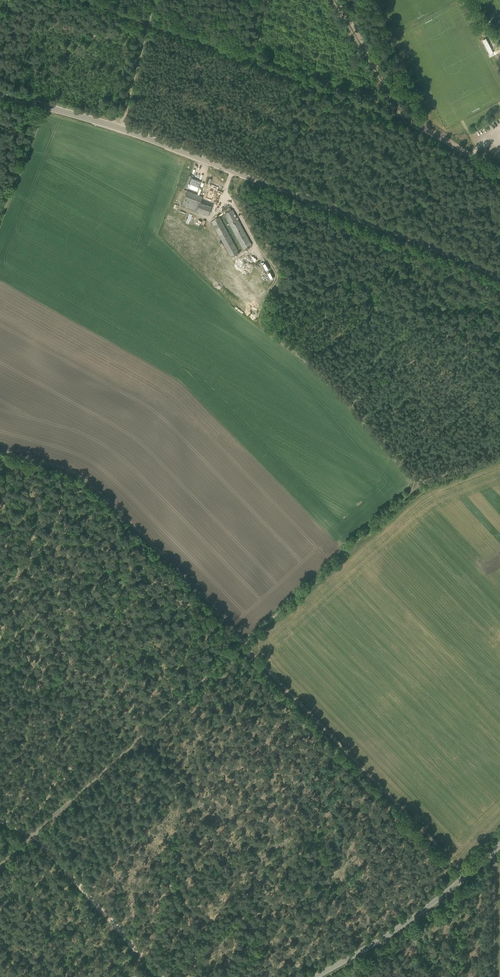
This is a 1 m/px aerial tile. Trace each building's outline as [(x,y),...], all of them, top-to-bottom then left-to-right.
[(483,39),(489,54),(494,52),(488,37),(483,39)] [(483,114),(485,118),(499,110),(499,106),(499,105),(483,114)] [(219,200),(222,194),(215,191),(216,188),(210,186),(205,198),(212,200),(213,198),(219,200)] [(224,213),(243,249),(251,245),(232,210),(231,210),(230,207),(224,210),(225,213),(224,213)] [(211,221),(230,256),(239,251),(220,216),(211,221)]
